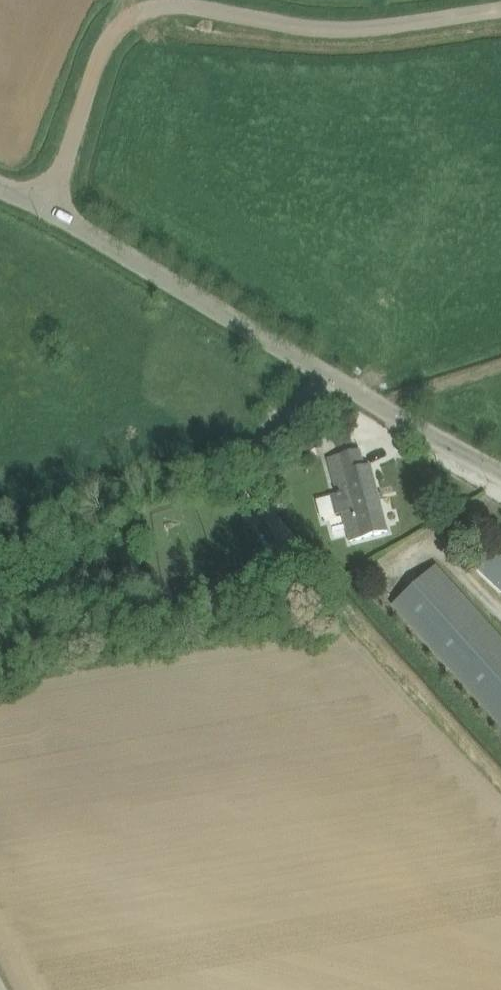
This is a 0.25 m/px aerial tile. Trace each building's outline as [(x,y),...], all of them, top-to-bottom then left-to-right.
[(358,469),(353,452),(328,459),(337,494),(330,496),(335,515),(343,514),(351,542),(389,531),(371,465),(358,469)] [(480,569),(500,589),(500,556),(496,551),(480,569)] [(436,565),(392,605),(500,725),(500,637),(436,565)]
